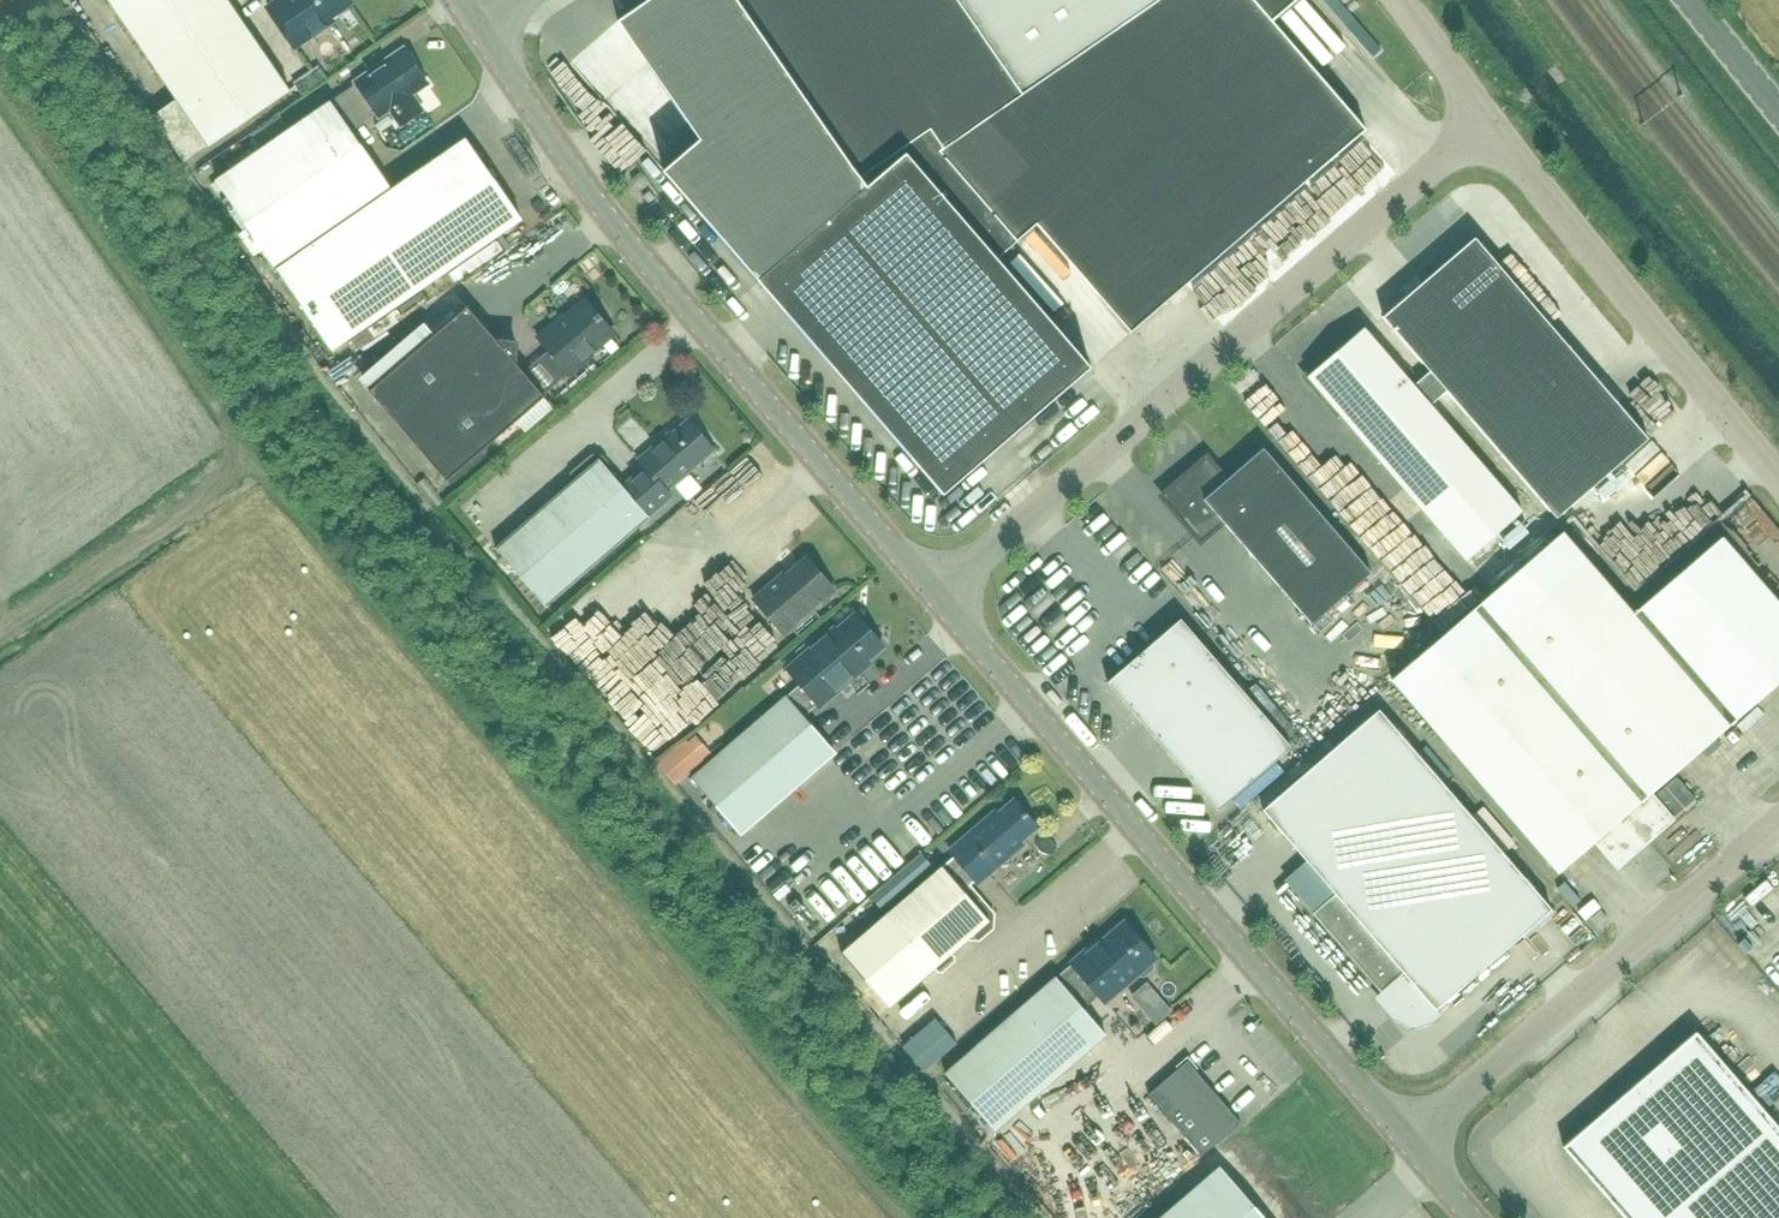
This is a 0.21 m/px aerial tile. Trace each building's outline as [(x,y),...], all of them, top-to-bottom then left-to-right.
[(120,16),(196,126),(209,146),(290,91),(228,0),(109,0),(120,16)] [(347,0),(279,0),(268,7),(295,47),(330,23),(331,17),(350,4),(347,0)] [(618,21),(704,139),(663,171),(944,495),(1092,367),(997,258),(1037,224),(1131,333),(1365,131),(1271,22),(1297,0),(648,0),(618,21)] [(557,24),(545,30),(560,55),(572,49),(557,24)] [(423,110),(412,94),(427,83),(403,48),(355,82),(356,83),(215,179),(332,350),(521,220),(466,139),(391,190),(350,130),(388,105),(401,124),(423,110)] [(286,80),(294,95),(320,82),(312,67),(286,80)] [(1649,439),(1474,237),(1382,317),(1430,373),(1414,386),(1430,404),(1446,391),(1556,518),(1649,439)] [(730,262),(711,281),(725,295),(744,276),(730,262)] [(614,333),(585,299),(557,323),(555,321),(537,337),(556,358),(548,365),(560,380),(568,373),(570,375),(591,357),(589,355),(614,333)] [(447,481),(545,397),(515,362),(517,343),(497,342),(467,307),(370,391),(447,481)] [(1414,386),(1363,327),(1340,347),(1339,346),(1305,376),(1341,418),(1342,417),(1465,560),(1522,511),(1430,404),(1414,386)] [(376,369),(353,387),(359,394),(381,376),(376,369)] [(1086,412),(1108,397),(1102,387),(1079,402),(1086,412)] [(714,450),(688,420),(664,441),(663,439),(638,460),(649,472),(627,491),(607,468),(608,462),(603,456),(592,456),(578,468),(577,477),(495,548),(546,607),(650,518),(648,516),(671,496),(666,490),(714,450)] [(1372,574),(1264,449),(1227,481),(1208,460),(1164,497),(1202,541),(1224,522),(1313,625),(1372,574)] [(704,504),(713,487),(702,482),(693,498),(704,504)] [(1562,532),(1391,680),(1558,872),(1593,843),(1616,869),(1673,820),(1650,793),(1778,682),(1778,603),(1722,537),(1633,614),(1562,532)] [(776,579),(754,599),(784,634),(818,605),(823,605),(830,600),(830,594),(835,591),(807,558),(786,576),(779,582),(776,579)] [(1382,616),(1401,601),(1385,580),(1366,594),(1382,616)] [(737,601),(703,635),(728,659),(761,626),(737,601)] [(578,614),(554,634),(599,689),(623,669),(578,614)] [(883,646),(856,615),(837,631),(835,629),(788,670),(800,684),(692,778),(740,834),(834,752),(803,716),(817,704),(819,707),(859,673),(857,669),(883,646)] [(1107,682),(1218,809),(1290,746),(1179,619),(1107,682)] [(599,692),(602,696),(611,688),(640,722),(653,711),(662,722),(675,711),(664,698),(660,702),(636,673),(641,669),(622,647),(612,654),(626,670),(599,692)] [(1415,1020),(1419,1020),(1423,1019),(1426,1017),(1429,1015),(1552,909),(1379,710),(1263,810),(1335,893),(1312,913),(1399,1013),(1401,1015),(1404,1017),(1407,1019),(1411,1020),(1415,1020)] [(646,760),(664,786),(705,757),(687,732),(646,760)] [(970,886),(976,881),(978,883),(1013,854),(1010,850),(1037,827),(1014,799),(997,814),(995,811),(949,850),(954,856),(841,953),(889,1008),(967,940),(978,941),(993,928),(994,913),(970,886)] [(889,881),(896,889),(913,874),(906,866),(889,881)] [(859,870),(837,881),(848,902),(869,891),(859,870)] [(1743,907),(1766,890),(1758,879),(1735,896),(1743,907)] [(1778,938),(1778,897),(1738,935),(1759,957),(1778,938)] [(1155,957),(1124,922),(1100,943),(1098,941),(1056,977),(945,1073),(994,1130),(1105,1034),(1078,1003),(1094,989),(1104,1001),(1119,988),(1117,985),(1126,977),(1128,980),(1137,972),(1139,975),(1144,976),(1152,969),(1153,964),(1150,961),(1155,957)] [(1696,1032),(1563,1147),(1624,1217),(1778,1217),(1778,1128),(1696,1032)] [(1185,1062),(1146,1096),(1199,1158),(1238,1124),(1185,1062)] [(1159,1217),(1320,1217),(1334,1206),(1305,1172),(1322,1158),(1281,1111),(1159,1217)]
